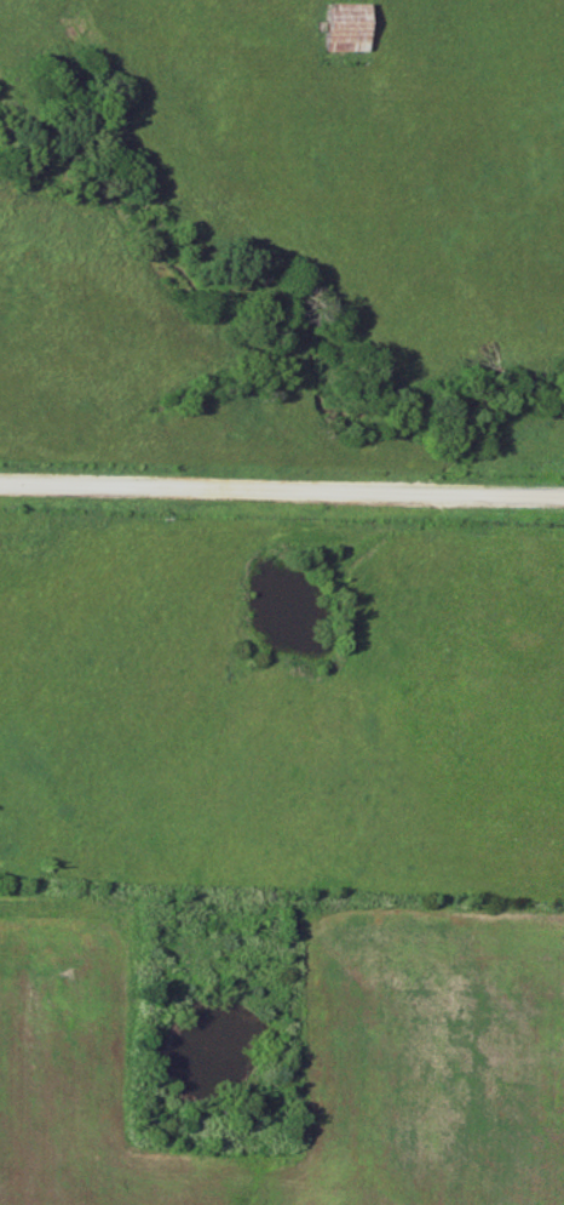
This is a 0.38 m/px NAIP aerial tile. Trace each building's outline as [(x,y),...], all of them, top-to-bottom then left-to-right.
[(369,51),(369,3),(327,3),(327,51),(369,51)]
